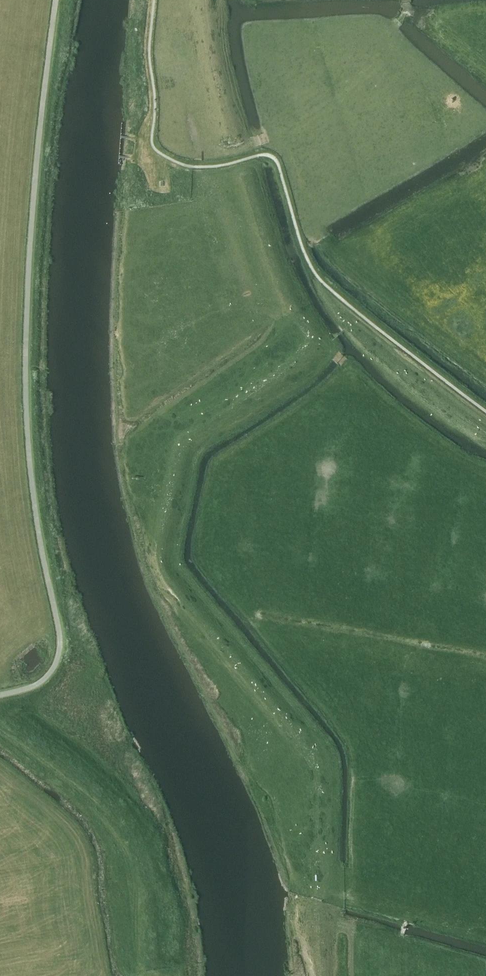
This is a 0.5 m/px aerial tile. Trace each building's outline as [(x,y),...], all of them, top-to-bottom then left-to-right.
[(252,137),(256,146),(271,141),(267,131),(252,137)]
